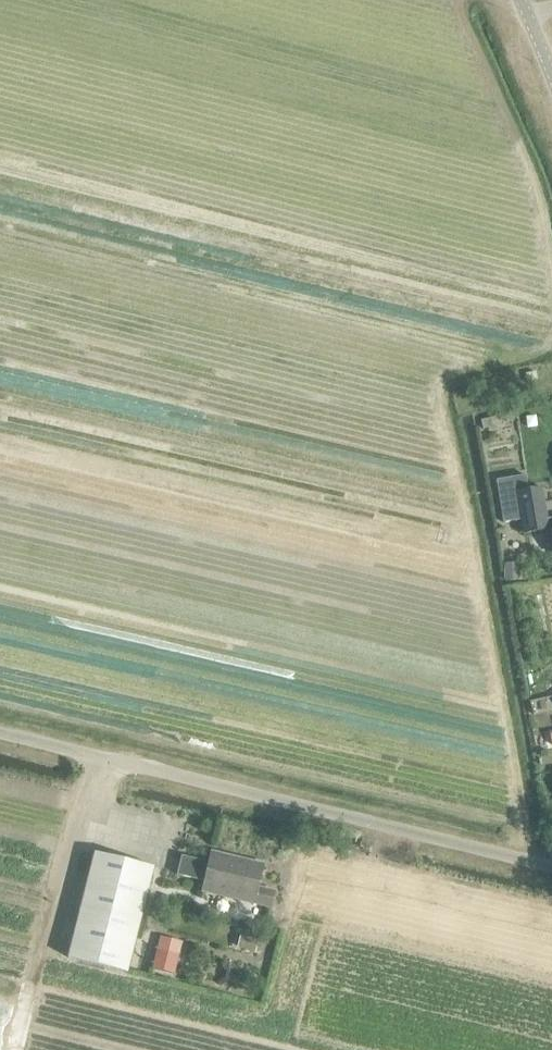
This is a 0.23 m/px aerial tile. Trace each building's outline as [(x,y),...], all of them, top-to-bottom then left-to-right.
[(545,377),(551,376),(551,367),(543,369),(545,377)] [(527,383),(537,381),(535,372),(526,374),(527,383)] [(546,520),(541,487),(527,490),(525,476),(497,481),(504,522),(521,519),(524,533),(548,529),(551,528),(551,519),(546,520)] [(520,581),(519,569),(504,569),(504,581),(520,581)] [(244,863),(245,860),(243,859),(243,862),(212,855),(213,852),(211,851),(209,862),(199,860),(181,856),(176,875),(194,879),(204,881),(202,891),(203,891),(204,888),(253,900),(252,903),(267,907),(267,906),(271,904),(274,895),(271,891),(257,887),(263,864),(259,863),(259,866),(244,863)] [(67,957),(127,972),(149,885),(153,867),(94,852),(67,957)] [(254,951),(257,940),(244,936),(241,948),(254,951)] [(165,971),(170,950),(157,947),(152,968),(165,971)]
